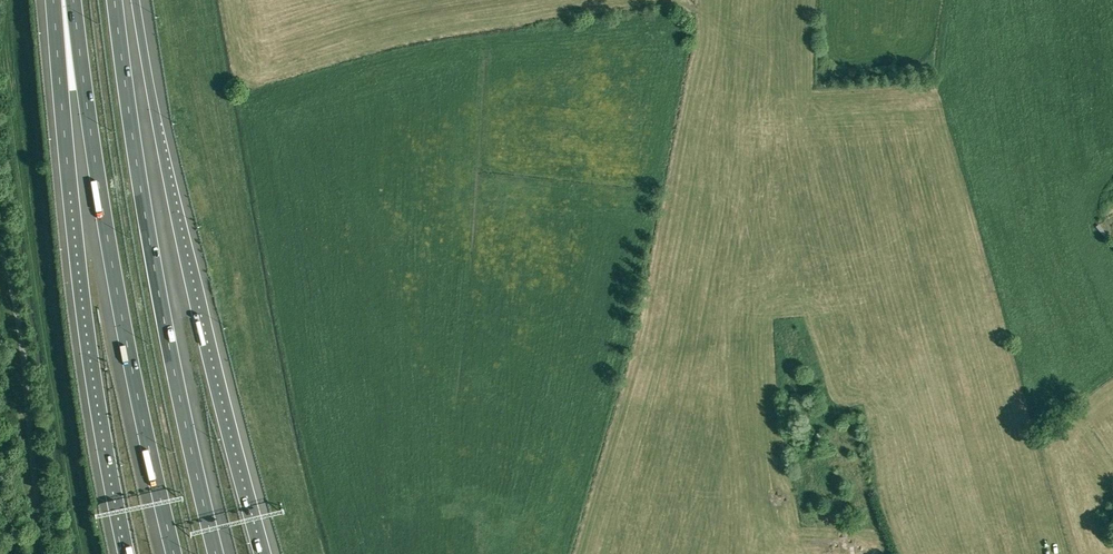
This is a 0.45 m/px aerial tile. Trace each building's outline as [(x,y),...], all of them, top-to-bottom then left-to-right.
[(1099,520),(1104,528),(1112,522),(1112,511),(1099,520)]
